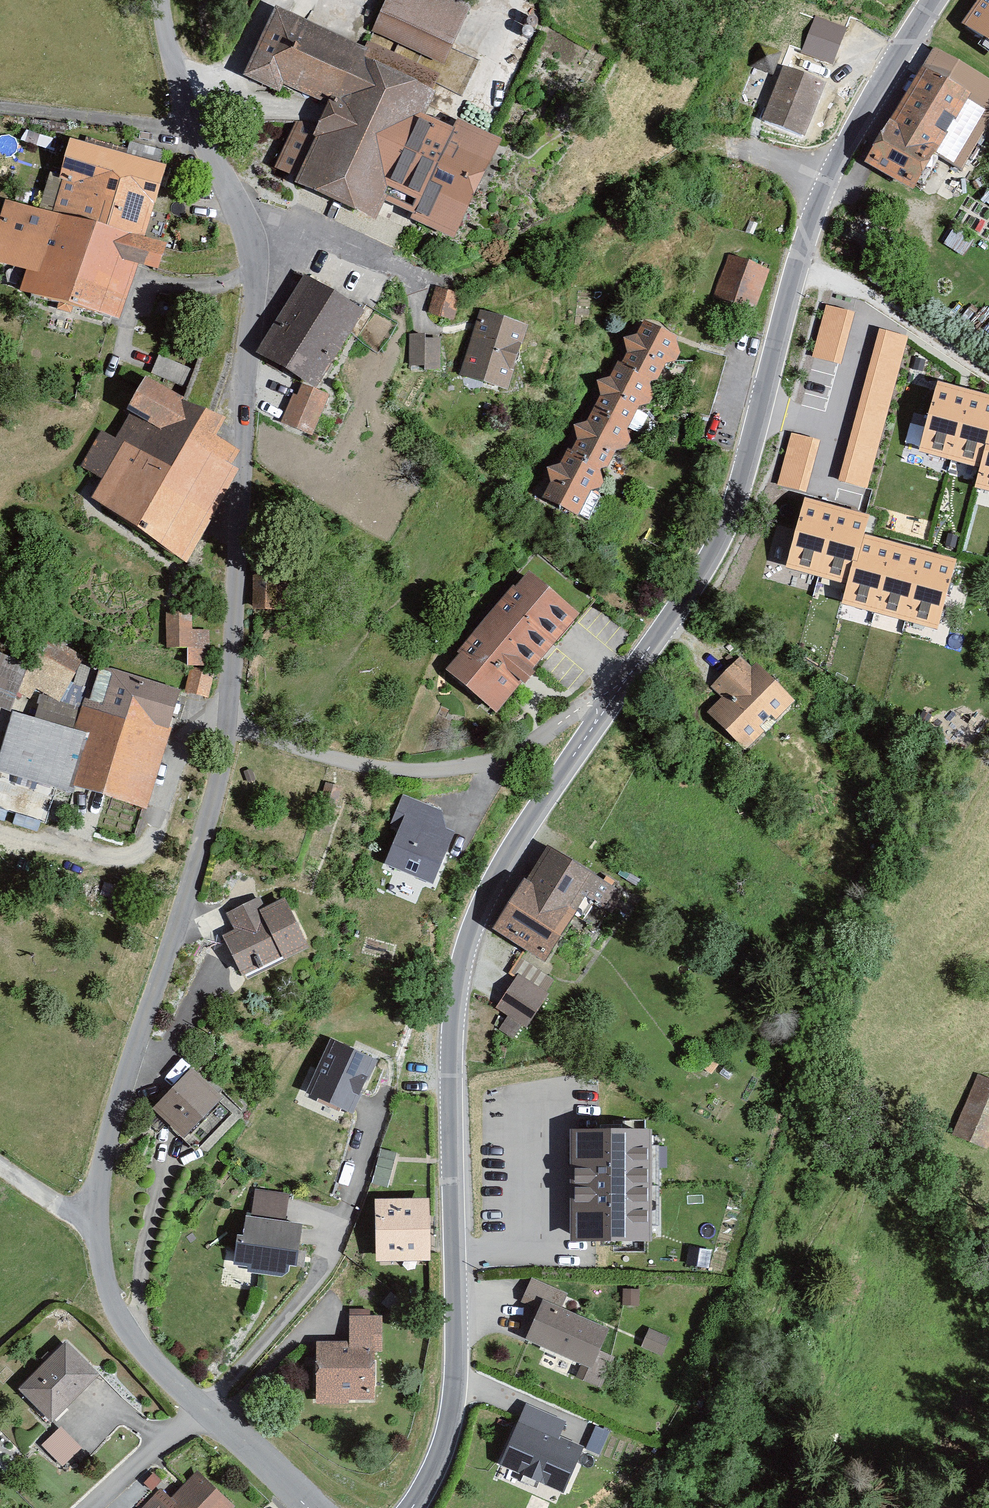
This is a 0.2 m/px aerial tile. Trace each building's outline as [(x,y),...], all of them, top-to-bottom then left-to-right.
[(468,0),(383,0),(366,50),(441,82),(473,2),(468,0)] [(960,23),(988,43),(988,0),(976,0),(960,23)] [(366,50),(275,8),(244,73),(279,90),(282,82),(328,102),(317,125),(296,174),(294,181),(375,219),(385,199),(413,213),(411,219),(455,238),(502,138),(458,118),(454,127),(426,114),(441,82),(366,50)] [(851,30),(823,19),(815,40),(843,51),(851,30)] [(923,67),(968,93),(932,155),(961,171),(988,123),(988,79),(935,48),(923,67)] [(827,82),(784,65),(762,119),(806,136),(827,82)] [(968,93),(923,67),(864,161),(915,188),(932,155),(968,93)] [(296,174),(317,125),(305,120),(295,121),(276,166),(296,174)] [(73,141),(51,215),(8,202),(0,229),(0,260),(33,270),(28,290),(115,316),(132,259),(156,266),(163,242),(141,236),(162,167),(73,141)] [(768,270),(729,256),(715,295),(754,309),(768,270)] [(364,309),(303,273),(256,351),(317,387),(364,309)] [(461,293),(435,286),(428,312),(454,319),(461,293)] [(855,311),(825,303),(811,357),(841,365),(855,311)] [(528,324),(479,309),(460,375),(508,390),(528,324)] [(676,339),(644,322),(548,495),(580,513),(676,339)] [(907,336),(877,328),(836,480),(866,488),(907,336)] [(424,332),(409,333),(410,365),(425,365),(424,338),(424,332)] [(440,338),(424,338),(425,365),(425,370),(440,369),(440,338)] [(160,354),(149,377),(181,395),(193,370),(160,354)] [(88,498),(184,554),(234,469),(226,465),(235,450),(210,436),(221,418),(181,395),(149,377),(143,373),(122,409),(125,411),(113,432),(98,424),(74,466),(99,480),(88,498)] [(937,380),(918,449),(983,466),(988,441),(988,394),(937,380)] [(328,397),(299,385),(296,394),(293,393),(280,422),(312,435),(328,397)] [(820,439),(791,431),(777,485),(806,493),(820,439)] [(983,466),(977,486),(988,489),(988,444),(983,466)] [(867,516),(804,498),(784,568),(847,586),(862,532),(867,516)] [(956,558),(862,532),(847,586),(842,602),(937,628),(956,558)] [(578,613),(527,572),(449,668),(500,709),(578,613)] [(253,575),(253,608),(282,608),(282,575),(253,575)] [(210,644),(210,627),(193,627),(193,611),(167,611),(167,647),(188,647),(188,665),(203,665),(203,644),(210,644)] [(0,651),(0,704),(9,707),(27,662),(0,651)] [(791,698),(750,659),(706,704),(748,744),(791,698)] [(189,668),(187,691),(210,693),(212,670),(189,668)] [(177,692),(102,669),(83,733),(17,713),(2,762),(143,804),(177,692)] [(441,809),(402,793),(390,823),(398,829),(383,864),(432,885),(455,832),(446,828),(441,809)] [(547,844),(494,927),(546,960),(586,897),(612,914),(625,894),(547,844)] [(260,899),(227,914),(235,930),(225,935),(244,974),(306,945),(284,898),(265,908),(260,899)] [(549,992),(519,972),(495,1007),(525,1027),(549,992)] [(331,1039),(306,1093),(353,1115),(378,1060),(331,1039)] [(234,1109),(191,1069),(154,1107),(197,1148),(234,1109)] [(980,1076),(955,1131),(987,1146),(988,1142),(988,1080),(980,1076)] [(651,1128),(570,1129),(571,1242),(652,1242),(651,1128)] [(290,1194),(254,1190),(251,1214),(245,1213),(243,1233),(236,1234),(232,1266),(244,1268),(243,1273),(281,1278),(289,1272),(290,1265),(304,1267),(306,1250),(299,1249),(302,1224),(287,1222),(290,1194)] [(430,1198),(376,1199),(376,1261),(430,1260),(430,1198)] [(531,1277),(520,1301),(537,1308),(524,1339),(582,1363),(576,1377),(600,1387),(612,1358),(600,1353),(610,1328),(562,1308),(569,1293),(531,1277)] [(351,1342),(316,1341),(316,1398),(373,1399),(374,1352),(381,1352),(381,1317),(351,1317),(351,1342)] [(669,1336),(647,1328),(640,1347),(662,1355),(669,1336)] [(99,1375),(66,1342),(19,1390),(51,1422),(99,1375)] [(568,1420),(526,1401),(497,1465),(561,1494),(582,1448),(560,1438),(568,1420)] [(61,1462),(80,1444),(61,1424),(42,1442),(61,1462)] [(199,1474),(166,1507),(167,1507),(232,1507),(199,1474)]
